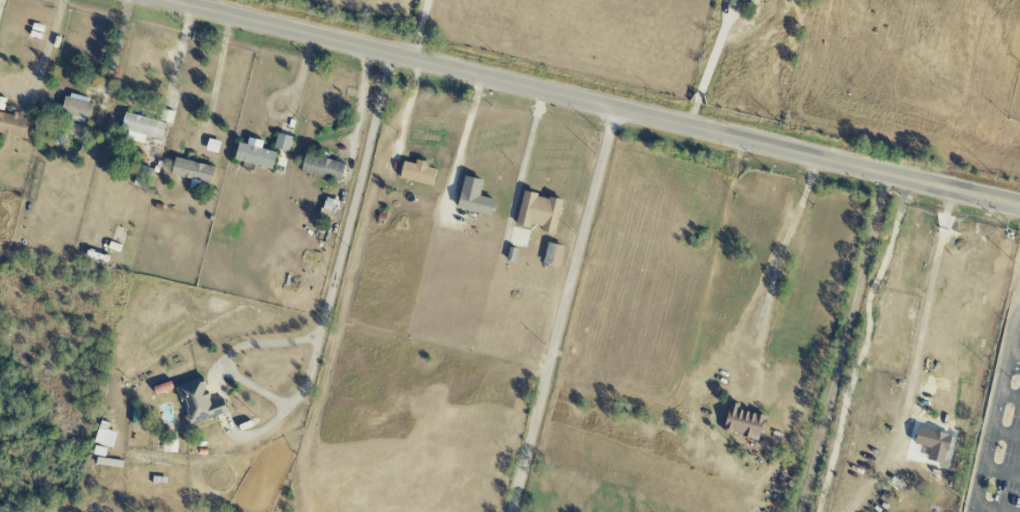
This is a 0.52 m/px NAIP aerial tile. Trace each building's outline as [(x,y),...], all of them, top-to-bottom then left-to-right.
[(60,113),(87,121),(93,102),(65,94),(60,113)] [(32,120),(17,117),(17,116),(0,112),(0,135),(0,136),(0,141),(10,143),(11,137),(28,140),(32,120)] [(142,144),(145,136),(161,140),(166,123),(124,113),(120,129),(127,131),(125,139),(142,144)] [(86,127),(70,122),(67,134),(82,138),(86,127)] [(273,149),(288,152),(291,137),(276,134),(273,149)] [(274,153),(237,143),(233,159),(270,169),(274,153)] [(343,165),(304,153),(299,171),(338,183),(343,165)] [(211,182),(213,165),(172,159),(169,176),(211,182)] [(430,186),(435,170),(425,167),(427,163),(414,159),(413,165),(402,162),(397,177),(430,186)] [(492,199),(478,196),(481,180),(461,176),(455,209),(489,216),(492,199)] [(561,201),(522,192),(514,226),(528,229),(528,227),(554,233),(561,201)] [(542,264),(558,268),(563,247),(546,243),(542,264)] [(226,414),(222,398),(208,402),(202,379),(177,386),(189,425),(226,414)] [(764,416),(738,410),(739,406),(728,403),(722,431),(758,440),(764,416)] [(115,433),(97,428),(93,443),(111,448),(115,433)] [(928,448),(926,461),(944,464),(949,433),(915,429),(913,446),(928,448)]
